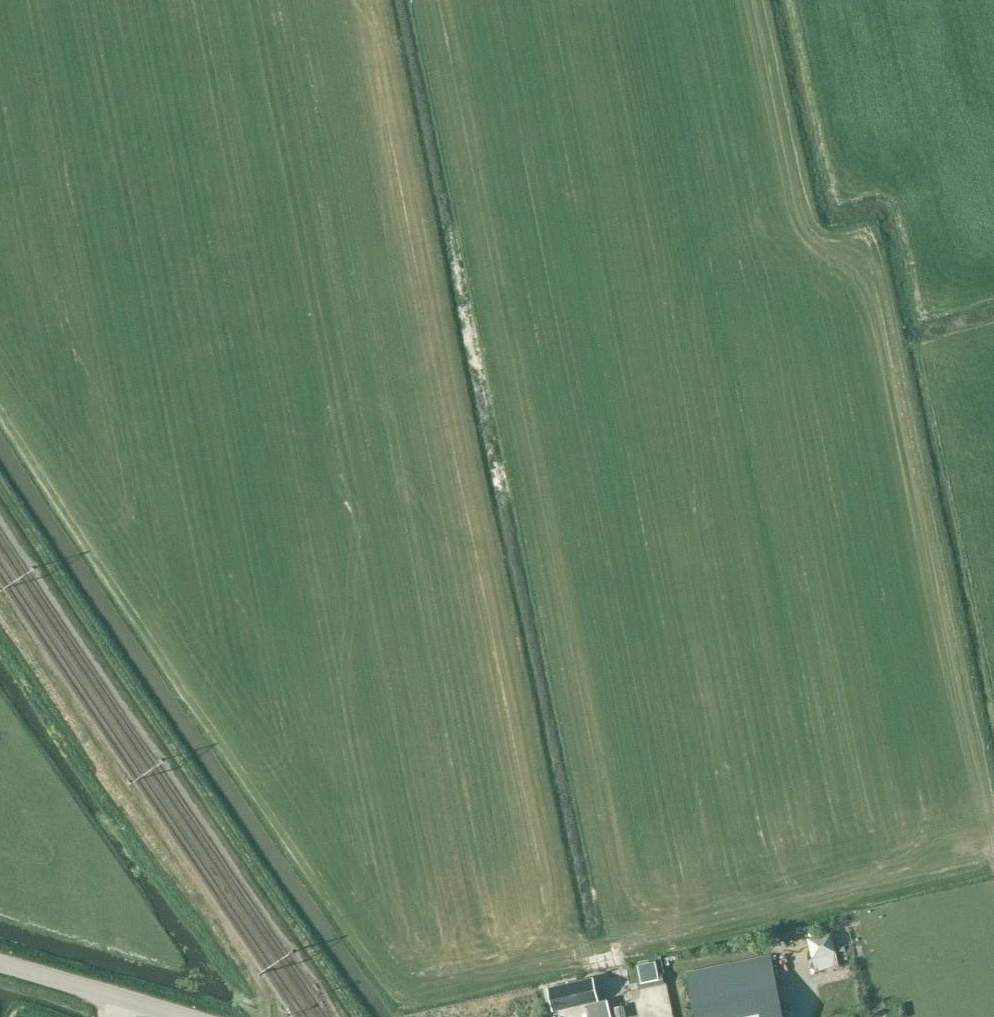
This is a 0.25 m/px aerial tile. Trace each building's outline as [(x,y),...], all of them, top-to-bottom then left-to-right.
[(817,972),(839,966),(832,933),(809,939),(817,972)] [(779,991),(771,955),(686,973),(696,1016),(784,1016),(779,991)] [(641,969),(643,980),(661,976),(658,965),(641,969)] [(552,1012),(598,1003),(599,1002),(598,1001),(594,979),(547,989),(552,1012)] [(615,1009),(617,1016),(625,1016),(623,1007),(615,1009)]
